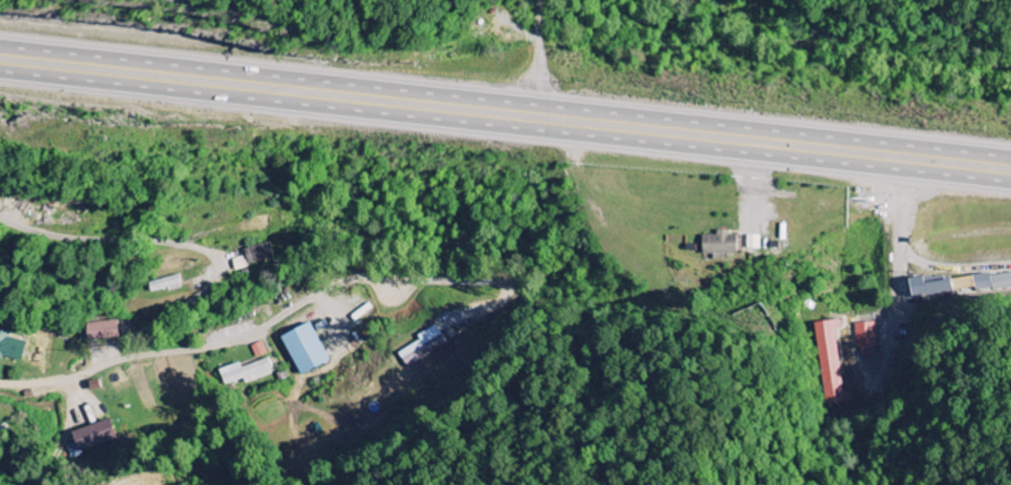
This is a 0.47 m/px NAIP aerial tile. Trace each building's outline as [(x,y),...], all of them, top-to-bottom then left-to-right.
[(736,236),(728,235),(728,230),(716,230),(715,235),(702,235),(701,254),(736,255),(736,236)] [(759,249),(759,235),(746,235),(745,249),(759,249)] [(274,258),(271,243),(245,248),(247,256),(233,259),(235,271),(249,268),(248,264),(274,258)] [(181,284),(178,275),(149,284),(151,293),(181,284)] [(909,278),(910,296),(951,294),(950,281),(925,282),(925,278),(909,278)] [(815,323),(826,405),(851,402),(850,392),(842,393),(833,330),(841,329),(840,319),(815,323)] [(279,336),(299,376),(328,361),(308,321),(279,336)] [(81,340),(118,338),(118,322),(80,324),(81,340)] [(876,357),(875,322),(854,323),(855,349),(861,349),(861,357),(876,357)] [(406,368),(446,344),(435,325),(416,336),(419,340),(397,353),(406,368)] [(25,342),(8,337),(9,331),(0,329),(0,357),(20,362),(25,342)] [(255,358),(266,355),(262,342),(251,345),(255,358)] [(272,375),(267,359),(241,367),(240,363),(219,370),(225,386),(243,380),(245,384),(272,375)] [(69,434),(78,454),(117,438),(108,418),(69,434)]
